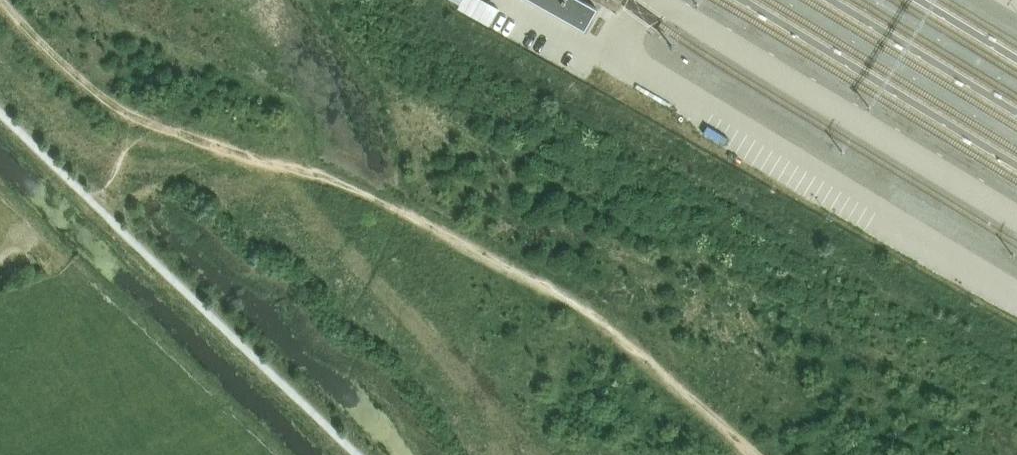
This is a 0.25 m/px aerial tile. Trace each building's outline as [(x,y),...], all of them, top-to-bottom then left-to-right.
[(586,29),(597,8),(583,0),(535,0),(586,29)]
